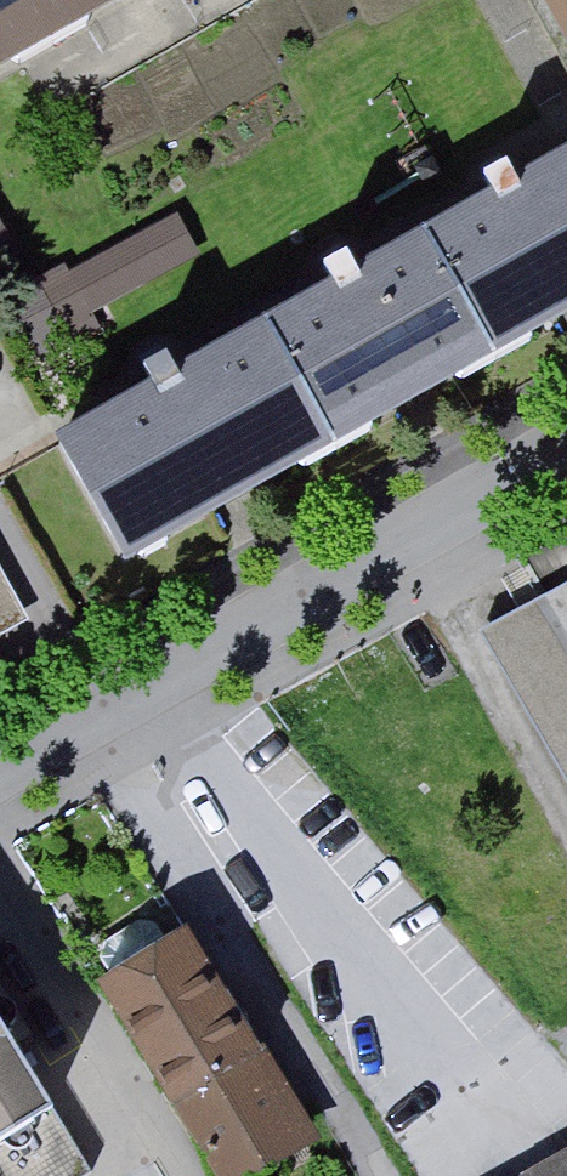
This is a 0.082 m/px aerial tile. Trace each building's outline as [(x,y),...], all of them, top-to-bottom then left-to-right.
[(146,0),(0,0),(0,83),(146,0)] [(566,38),(566,0),(546,0),(566,38)] [(434,240),(505,368),(566,334),(566,165),(434,240)] [(67,283),(84,314),(201,251),(184,220),(67,283)] [(505,368),(434,240),(272,329),(344,458),(505,368)] [(344,458),(272,329),(65,443),(136,572),(344,458)] [(36,637),(0,572),(0,657),(36,637)] [(113,986),(222,1175),(293,1175),(327,1157),(200,936),(113,986)] [(0,1015),(0,1142),(57,1107),(0,1015)] [(547,1175),(566,1175),(566,1166),(547,1175)]
